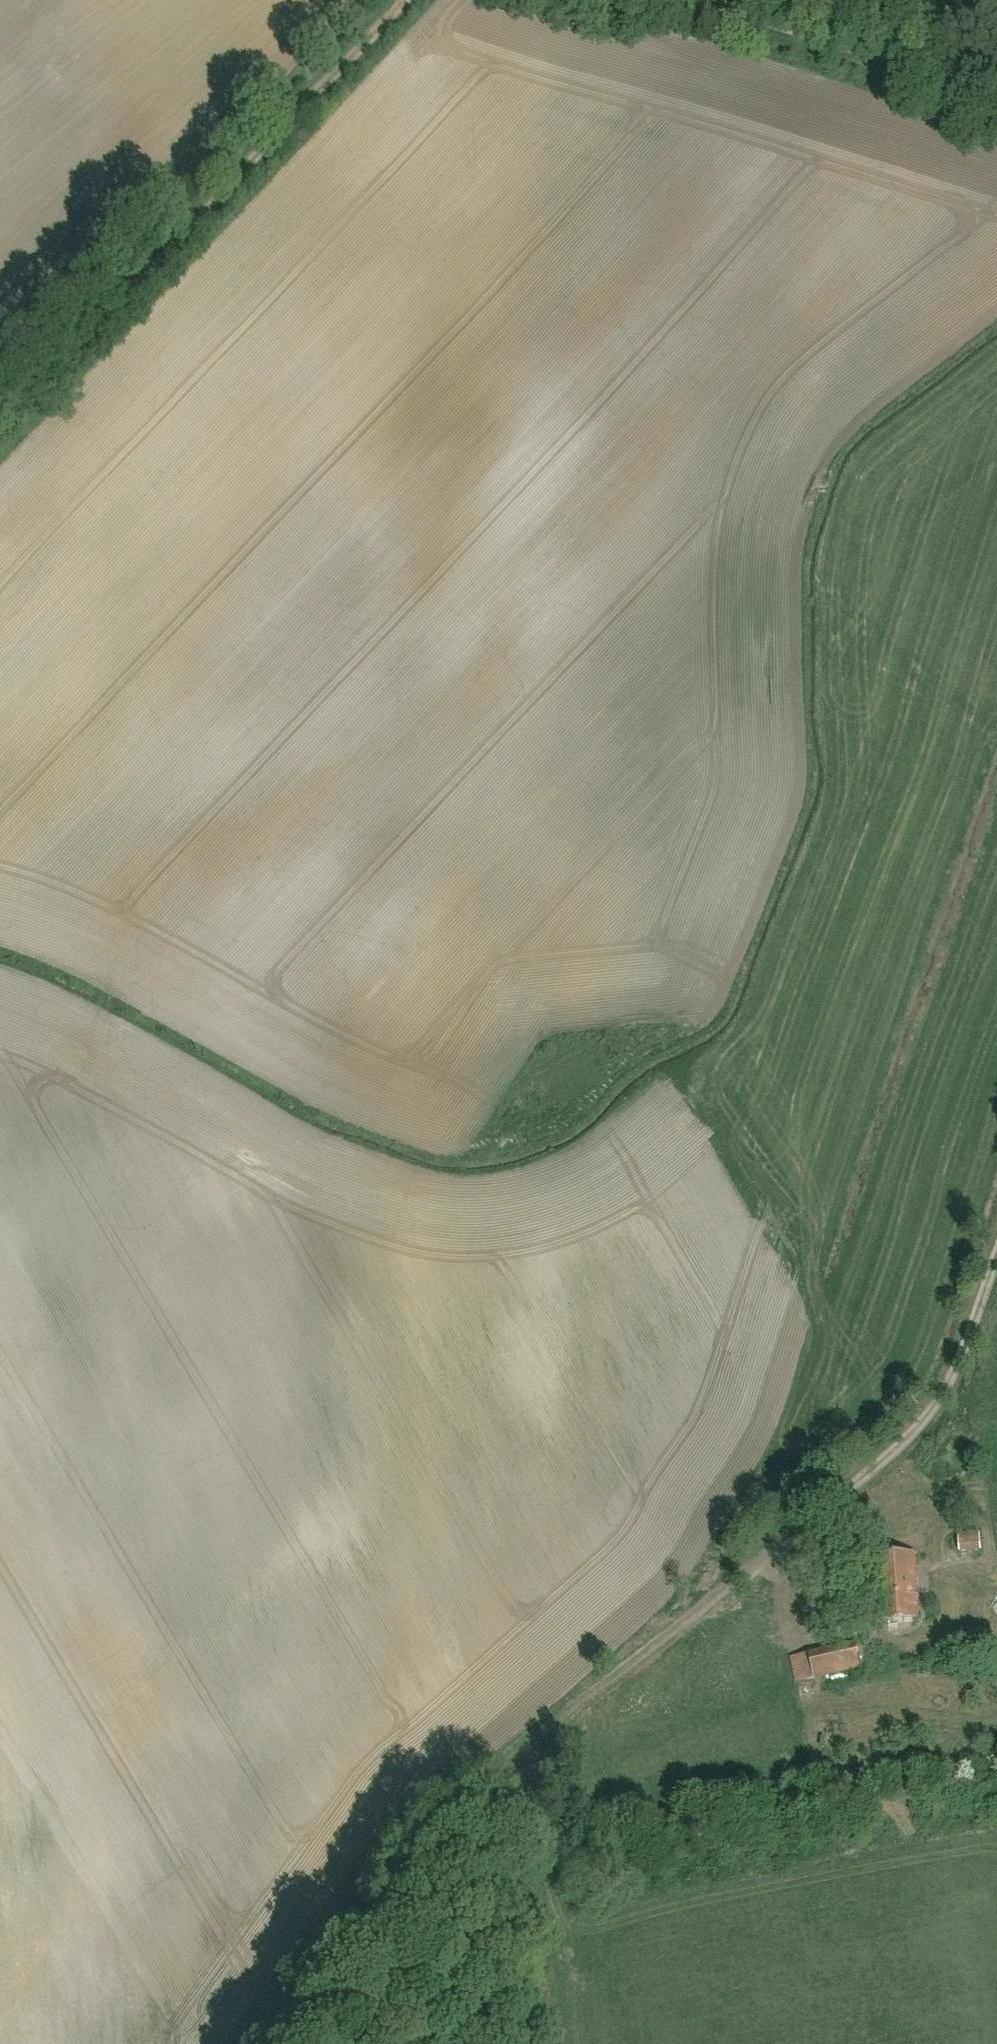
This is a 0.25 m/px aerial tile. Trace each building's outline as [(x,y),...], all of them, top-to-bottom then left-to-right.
[(958,1531),(957,1558),(983,1559),(984,1532),(958,1531)] [(867,1626),(925,1623),(922,1559),(864,1561),(867,1626)] [(798,1661),(802,1686),(866,1677),(862,1651),(798,1661)]
